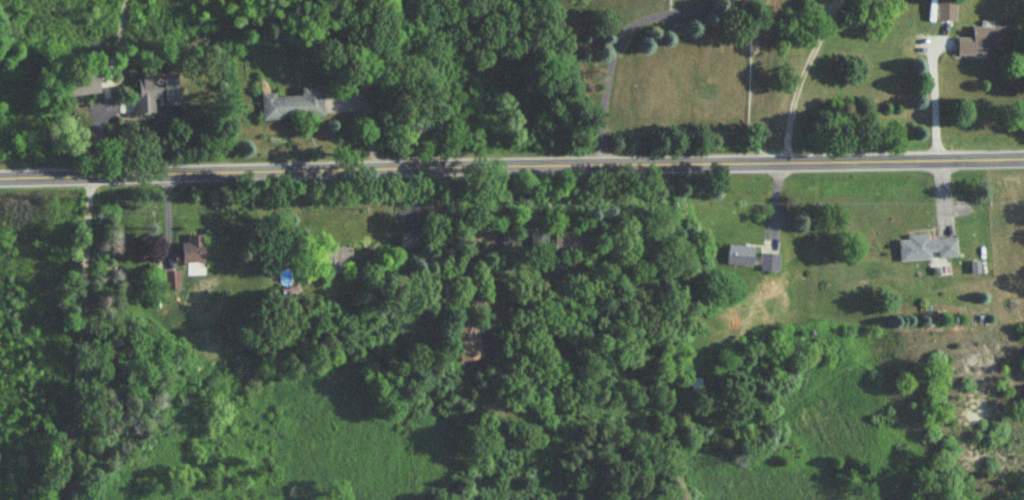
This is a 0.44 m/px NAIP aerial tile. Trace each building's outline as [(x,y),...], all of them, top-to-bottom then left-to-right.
[(939,23),(956,23),(956,0),(939,0),(939,23)] [(975,57),(975,50),(1005,51),(1005,28),(974,28),(974,39),(959,39),(959,57),(975,57)] [(92,64),(55,68),(58,95),(95,91),(92,64)] [(154,116),(155,106),(174,107),(174,80),(136,79),(135,115),(154,116)] [(300,90),(301,96),(262,97),(263,122),(324,119),(323,89),(300,90)] [(421,250),(421,234),(402,234),(402,250),(421,250)] [(556,254),(583,254),(583,234),(556,234),(556,254)] [(205,264),(205,236),(188,236),(188,245),(181,245),(181,255),(175,255),(175,264),(205,264)] [(899,239),(900,261),(957,259),(957,237),(899,239)] [(754,267),(754,247),(729,247),(728,266),(754,267)] [(352,248),(322,248),(322,277),(352,277),(352,248)] [(780,273),(780,256),(762,256),(762,273),(780,273)] [(163,292),(180,292),(180,272),(163,272),(163,292)] [(482,361),(480,328),(457,329),(459,363),(482,361)] [(703,380),(689,380),(689,395),(703,395),(703,380)]
